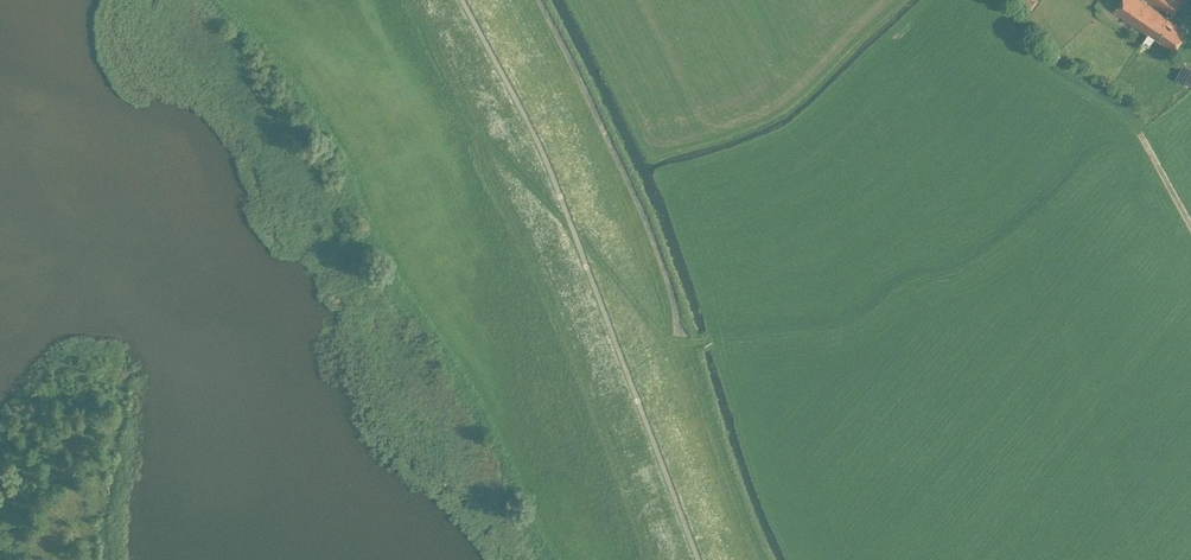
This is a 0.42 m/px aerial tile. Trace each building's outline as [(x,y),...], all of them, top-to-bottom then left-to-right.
[(1114,9),(1148,32),(1156,21),(1157,21),(1162,13),(1163,13),(1165,10),(1164,10),(1162,12),(1144,0),(1120,0),(1114,9)] [(1148,32),(1142,41),(1148,45),(1154,36),(1172,48),(1186,28),(1169,17),(1180,0),(1170,0),(1164,9),(1164,10),(1165,10),(1163,13),(1162,13),(1157,21),(1156,21),(1148,32)] [(1170,0),(1150,0),(1164,9),(1170,0)] [(1185,82),(1190,85),(1190,84),(1190,65),(1183,61),(1179,70),(1174,78),(1184,83),(1184,82),(1185,82)]
